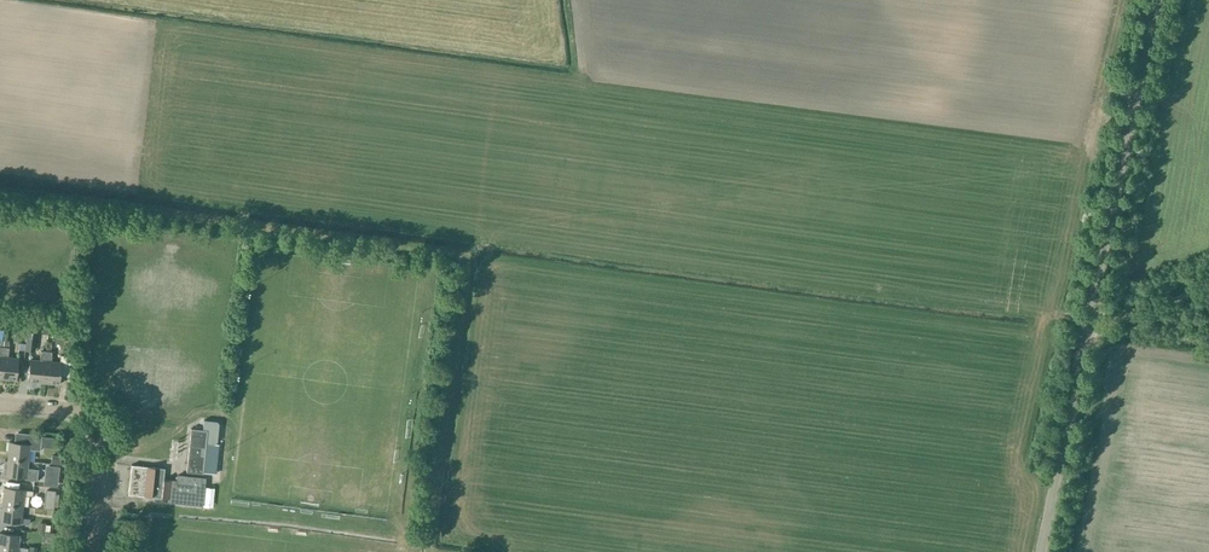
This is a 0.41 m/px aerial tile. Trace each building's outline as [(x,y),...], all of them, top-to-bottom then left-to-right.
[(9,347),(3,347),(0,378),(15,380),(18,357),(8,356),(9,347)] [(27,381),(43,383),(46,351),(40,350),(39,359),(30,358),(27,381)] [(46,351),(43,383),(58,384),(59,375),(68,375),(70,356),(60,355),(60,361),(51,360),(52,351),(46,351)] [(202,471),(215,472),(218,444),(214,444),(217,442),(218,424),(216,421),(203,420),(202,429),(191,428),(187,471),(202,473),(202,471)] [(45,431),(44,441),(61,442),(62,431),(45,431)] [(9,441),(7,458),(28,461),(29,449),(37,450),(38,446),(40,446),(42,435),(18,432),(17,442),(9,441)] [(26,472),(28,461),(7,458),(5,475),(26,477),(34,478),(35,473),(26,472)] [(44,464),(43,473),(57,475),(58,465),(44,464)] [(138,495),(199,501),(201,477),(177,475),(176,480),(160,478),(161,468),(148,467),(148,469),(130,467),(127,494),(138,495)] [(4,487),(2,504),(23,506),(24,495),(33,496),(33,491),(25,490),(4,487)] [(23,506),(2,504),(0,517),(0,520),(21,523),(29,524),(30,519),(21,518),(23,506)] [(17,551),(27,551),(28,548),(18,547),(19,535),(0,533),(0,550),(17,551)]
